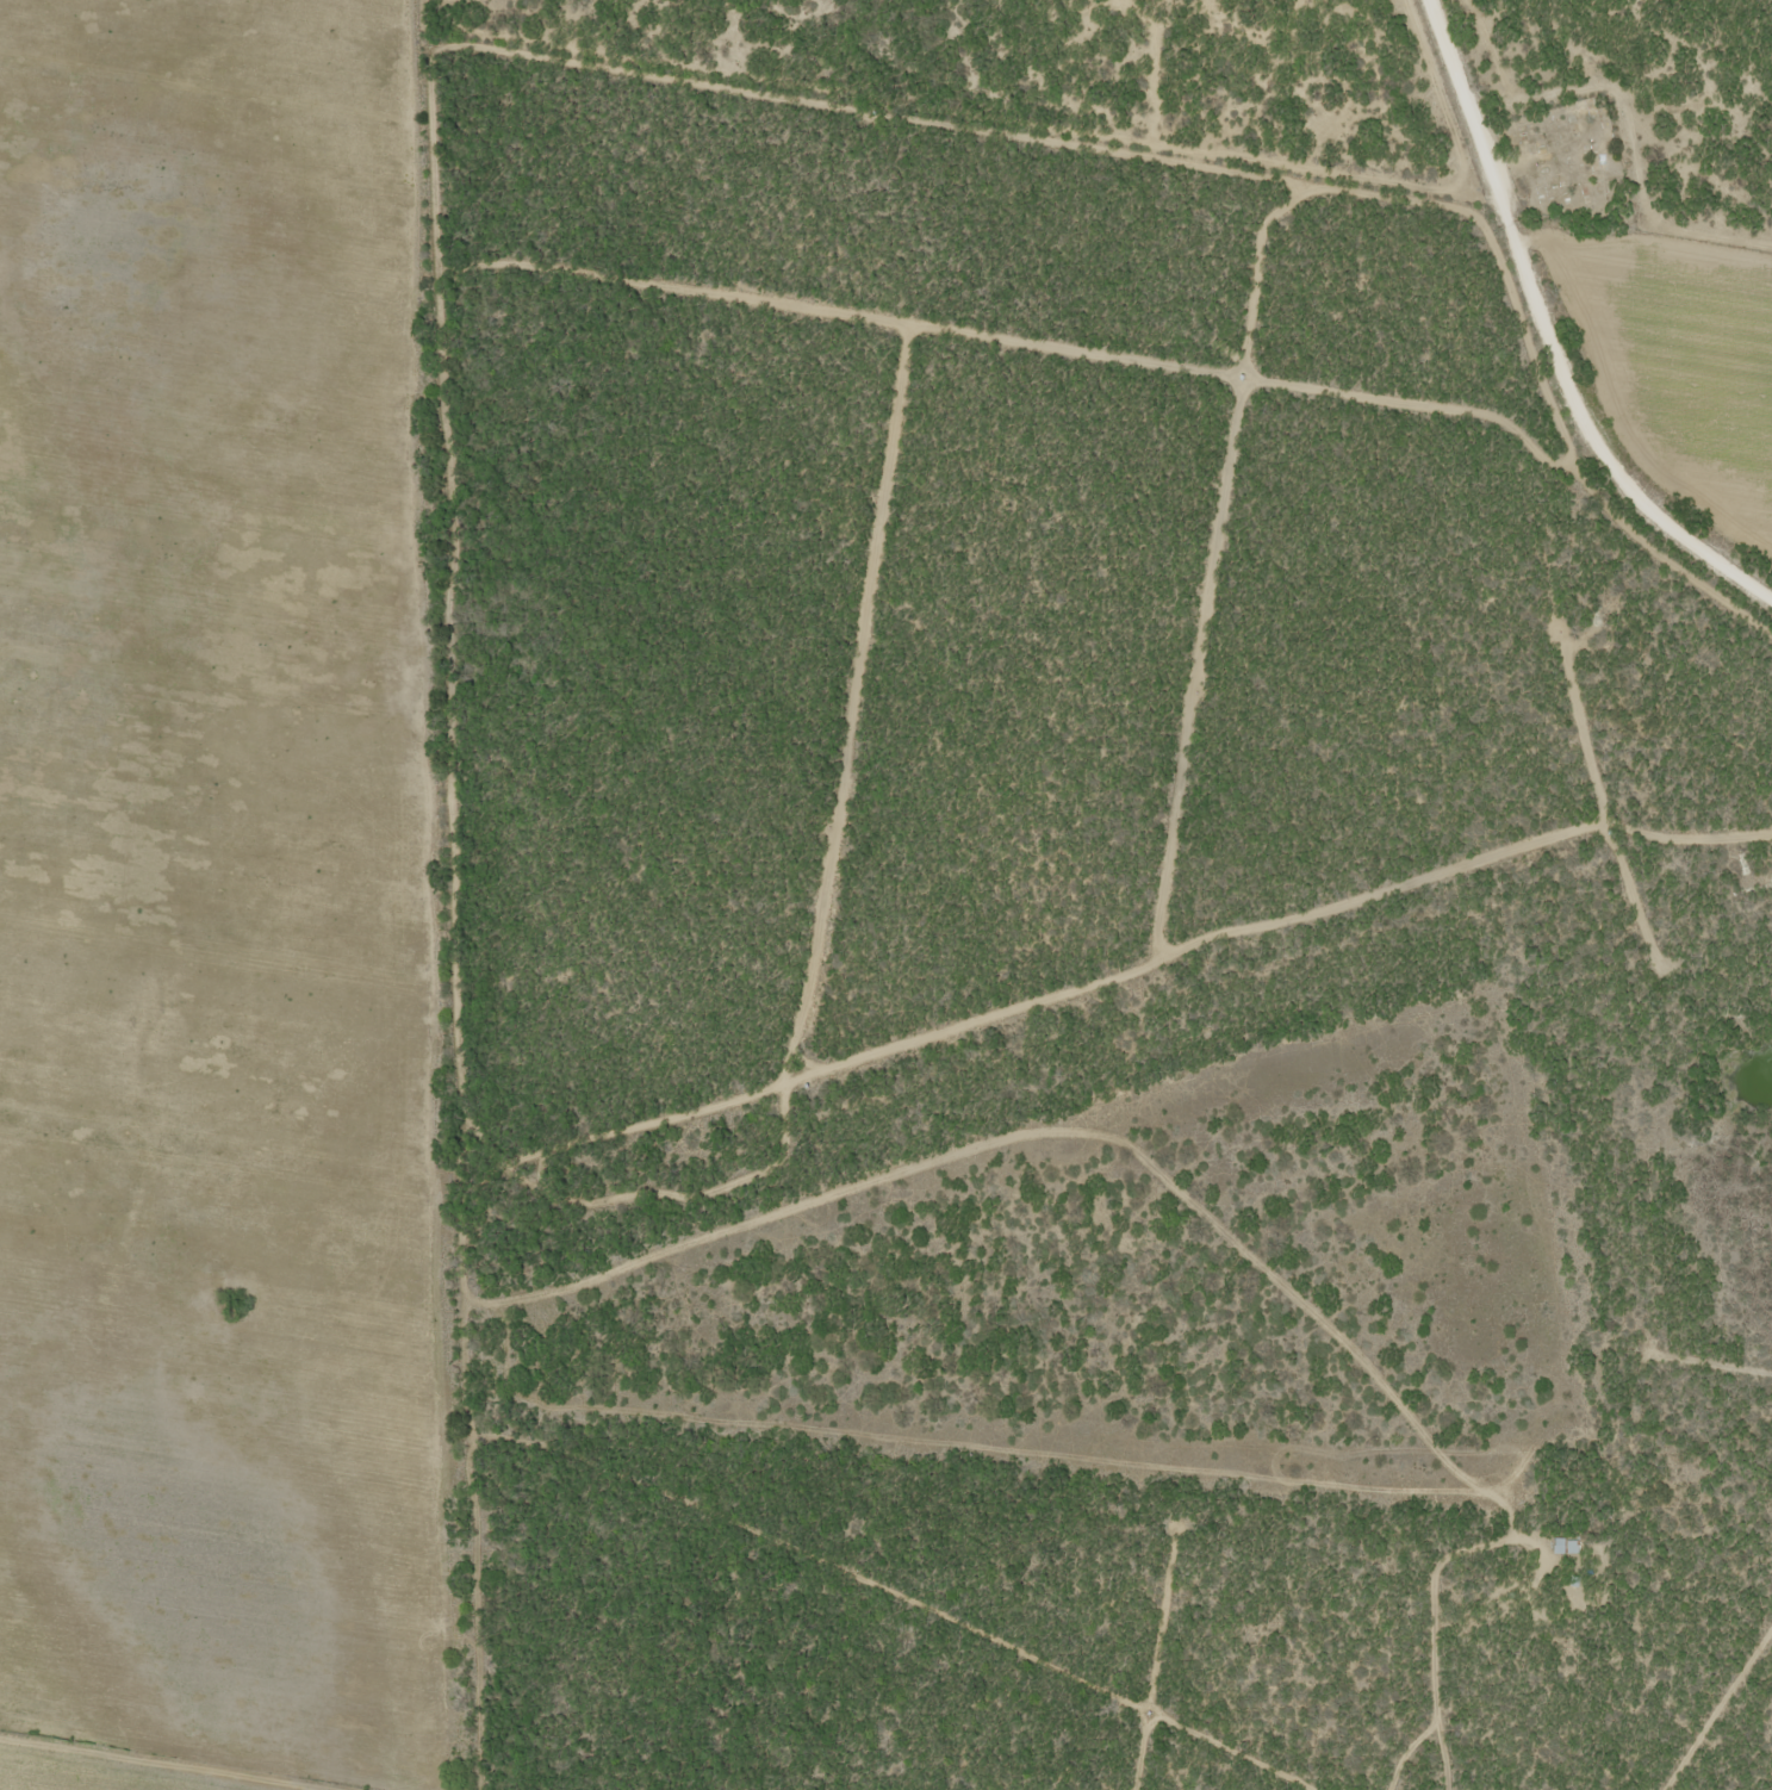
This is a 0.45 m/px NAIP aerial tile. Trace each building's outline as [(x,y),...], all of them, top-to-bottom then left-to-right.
[(1551,1554),(1576,1554),(1576,1538),(1551,1538),(1551,1554)]
